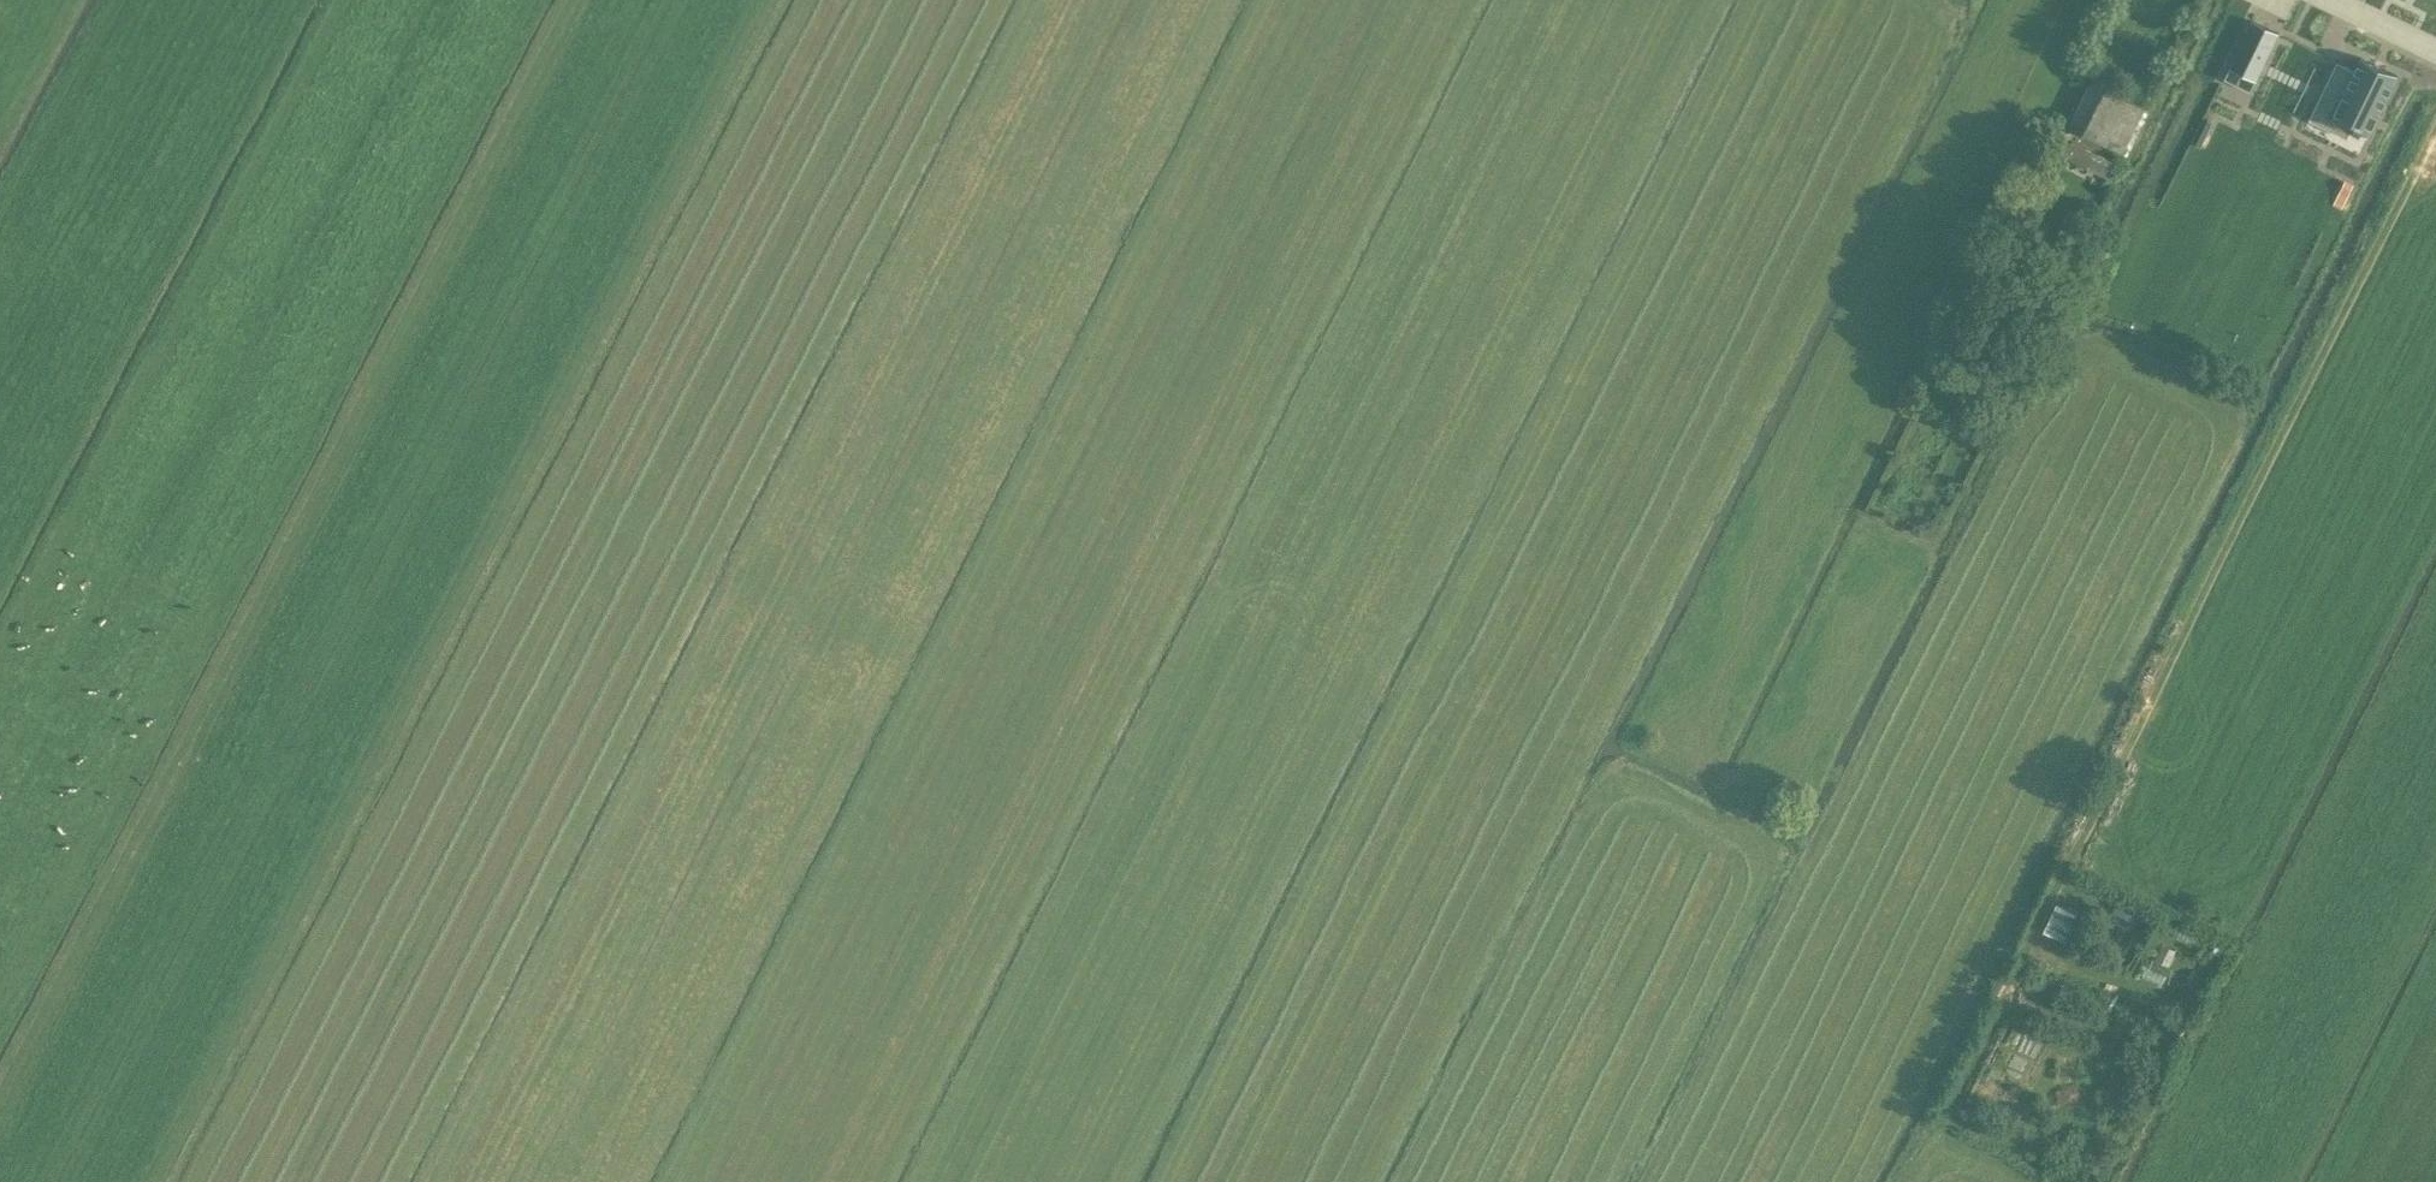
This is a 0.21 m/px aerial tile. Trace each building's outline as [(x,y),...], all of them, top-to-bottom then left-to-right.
[(2253,20),(2230,68),(2256,80),(2279,32),(2253,20)] [(2362,54),(2334,113),(2371,130),(2399,72),(2362,54)] [(2121,152),(2147,99),(2096,74),(2070,126),(2121,152)] [(2108,178),(2115,162),(2074,142),(2067,157),(2108,178)] [(2121,896),(2115,910),(2140,922),(2146,908),(2121,896)] [(2043,932),(2065,942),(2074,924),(2063,919),(2067,908),(2057,903),(2043,932)] [(2160,941),(2154,959),(2174,966),(2180,948),(2160,941)] [(2217,943),(2214,953),(2225,956),(2228,947),(2217,943)]
